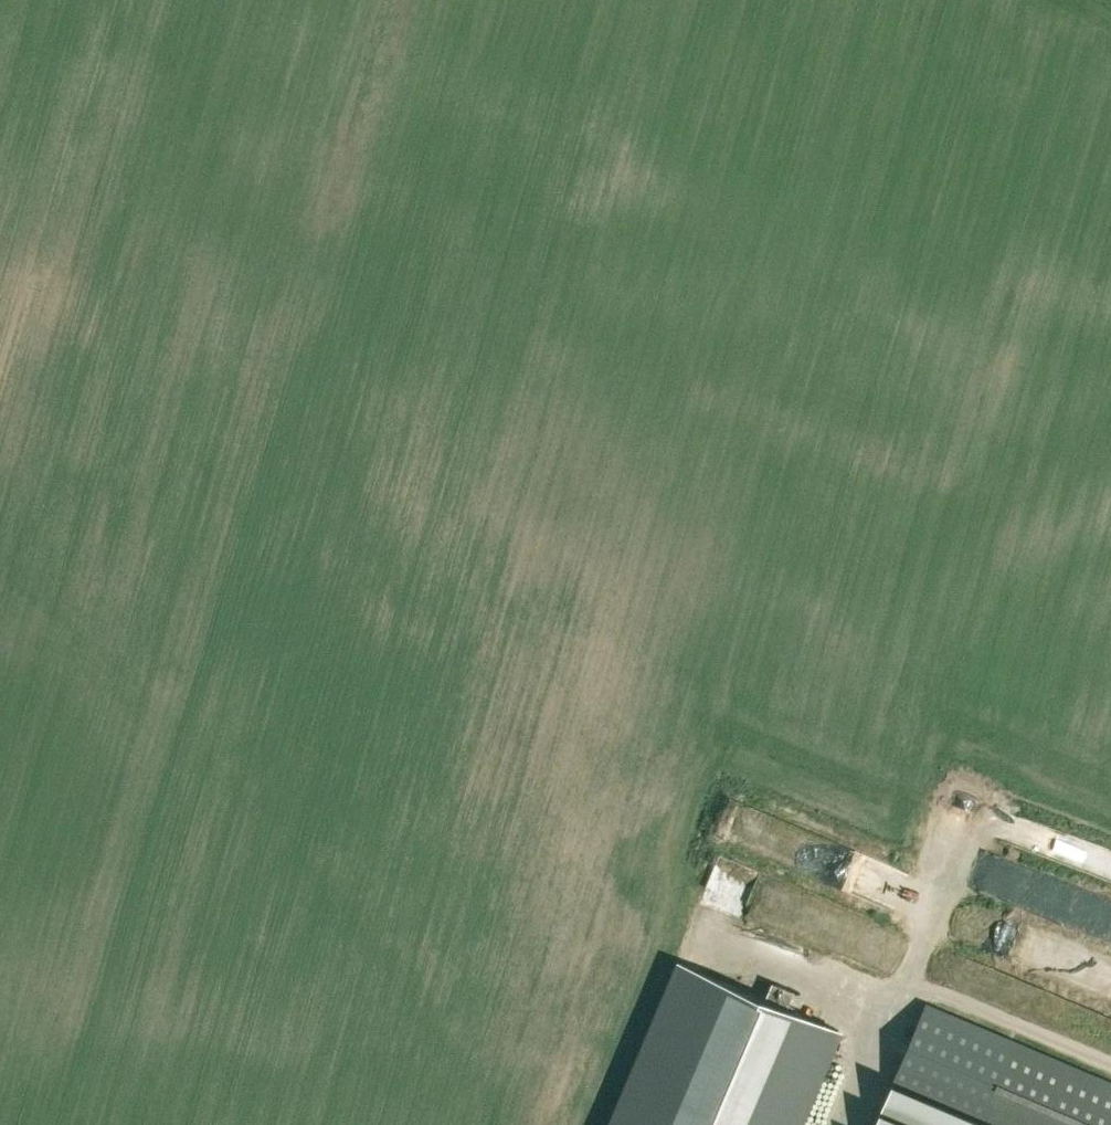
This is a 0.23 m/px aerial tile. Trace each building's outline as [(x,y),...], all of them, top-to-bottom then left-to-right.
[(612,1124),(798,1124),(807,1104),(839,1029),(787,1007),(795,990),(776,983),(769,1000),(722,980),(681,962),(612,1124)] [(926,1003),(891,1085),(874,1124),(1110,1124),(1110,1081),(926,1003)]
